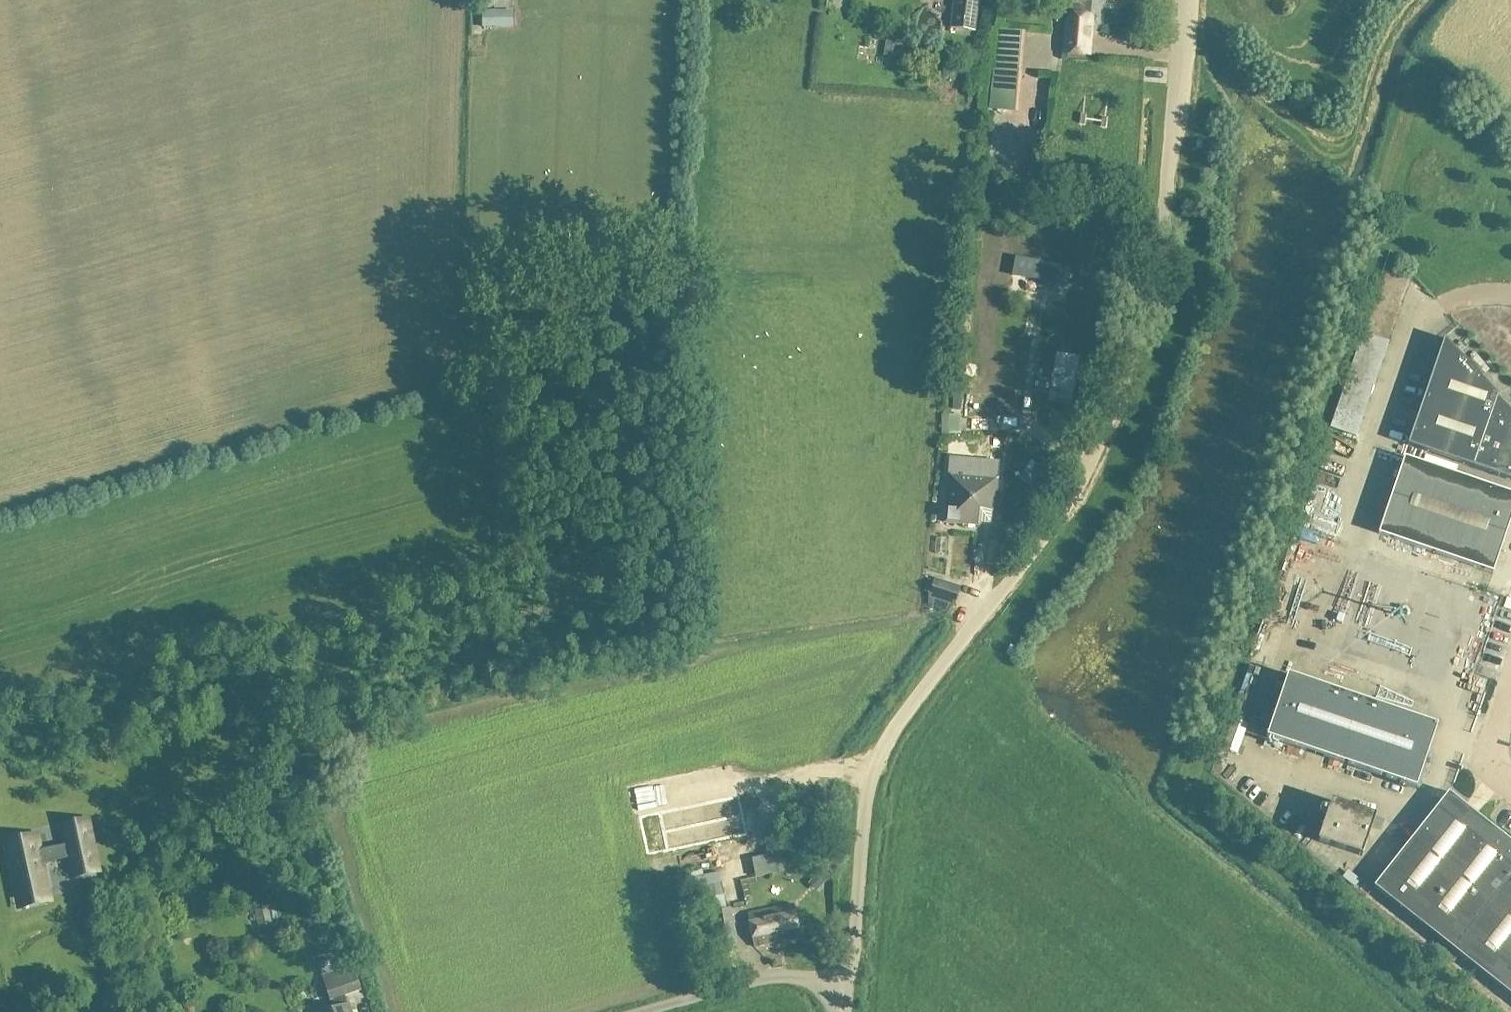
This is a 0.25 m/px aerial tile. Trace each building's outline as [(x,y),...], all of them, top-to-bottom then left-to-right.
[(950,27),(975,31),(979,0),(953,0),(950,27)] [(513,10),(482,10),(482,27),(513,26),(513,10)] [(1088,55),(1090,40),(1092,15),(1067,13),(1065,38),(1064,52),(1088,55)] [(886,39),(884,56),(900,58),(902,41),(886,39)] [(1020,69),(993,67),(989,108),(1016,110),(1020,69)] [(1016,256),(1012,274),(1009,287),(1042,294),(1045,281),(1055,283),(1053,296),(1065,298),(1071,267),(1016,256)] [(1497,395),(1497,393),(1444,336),(1407,443),(1510,478),(1510,410),(1497,395)] [(1347,377),(1330,427),(1356,436),(1373,387),(1347,377)] [(950,437),(961,437),(961,418),(950,418),(950,437)] [(1510,517),(1510,491),(1404,455),(1378,532),(1493,571),(1510,517)] [(994,511),(997,477),(949,473),(945,521),(978,524),(978,522),(991,523),(992,510),(994,511)] [(954,604),(960,585),(934,577),(933,580),(928,579),(925,590),(929,591),(928,595),(928,604),(945,611),(951,603),(954,604)] [(1416,787),(1437,724),(1287,673),(1266,736),(1416,787)] [(1448,791),(1374,885),(1440,937),(1459,953),(1510,994),(1510,841),(1448,791)] [(1361,855),(1375,814),(1331,799),(1317,840),(1361,855)] [(45,888),(40,864),(69,857),(73,876),(97,870),(86,819),(62,825),(66,843),(37,849),(34,835),(7,841),(18,894),(45,888)] [(726,907),(719,871),(704,874),(703,869),(690,871),(699,913),(726,907)] [(800,936),(794,903),(747,913),(754,946),(800,936)] [(739,950),(730,909),(713,912),(722,954),(739,950)] [(1440,937),(1433,945),(1453,961),(1459,953),(1440,937)] [(349,1003),(348,1003),(345,994),(360,989),(348,954),(318,963),(330,999),(332,998),(335,1007),(321,1011),(352,1011),(349,1003)]
